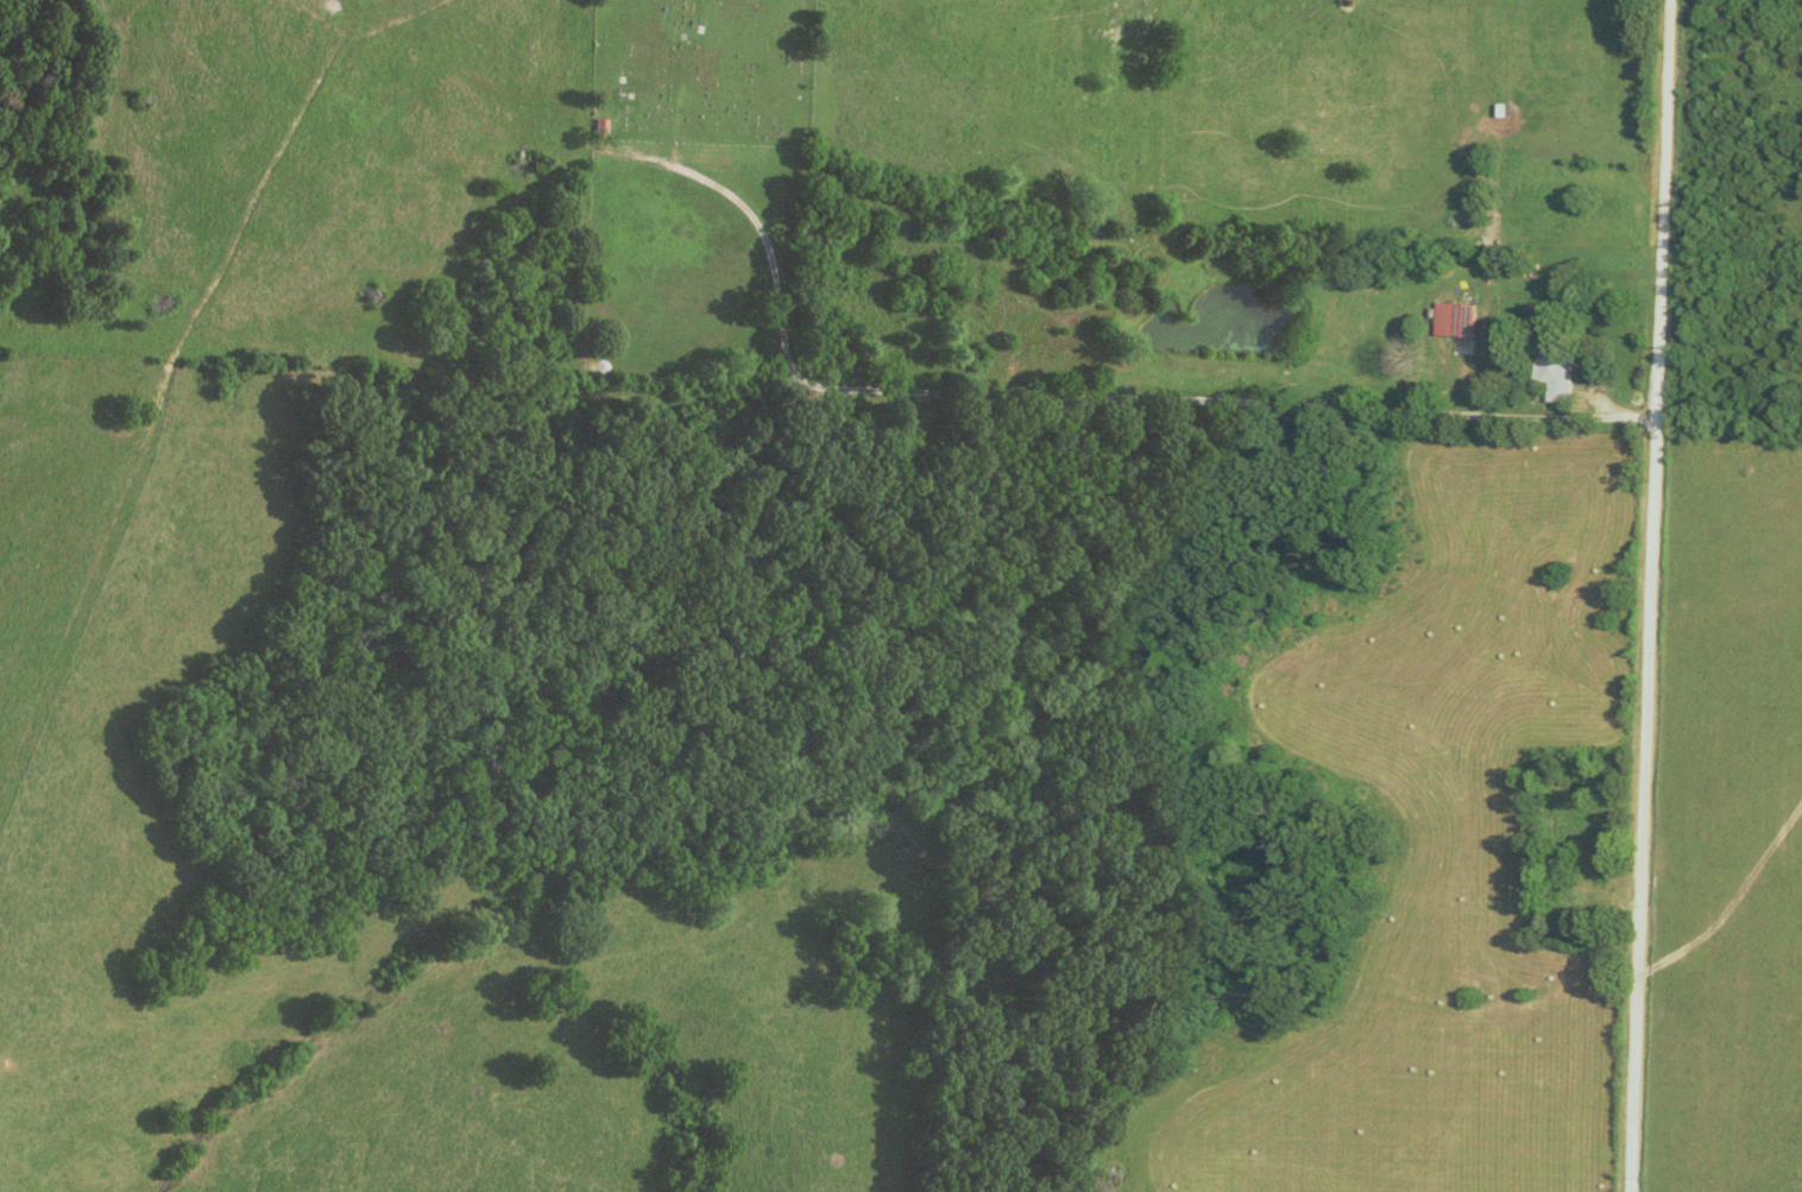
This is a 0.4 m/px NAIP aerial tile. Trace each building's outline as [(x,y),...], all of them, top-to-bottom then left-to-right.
[(1480,302),(1440,302),(1440,335),(1480,335),(1480,302)] [(1545,342),(1543,380),(1556,380),(1556,400),(1577,401),(1579,343),(1545,342)]
